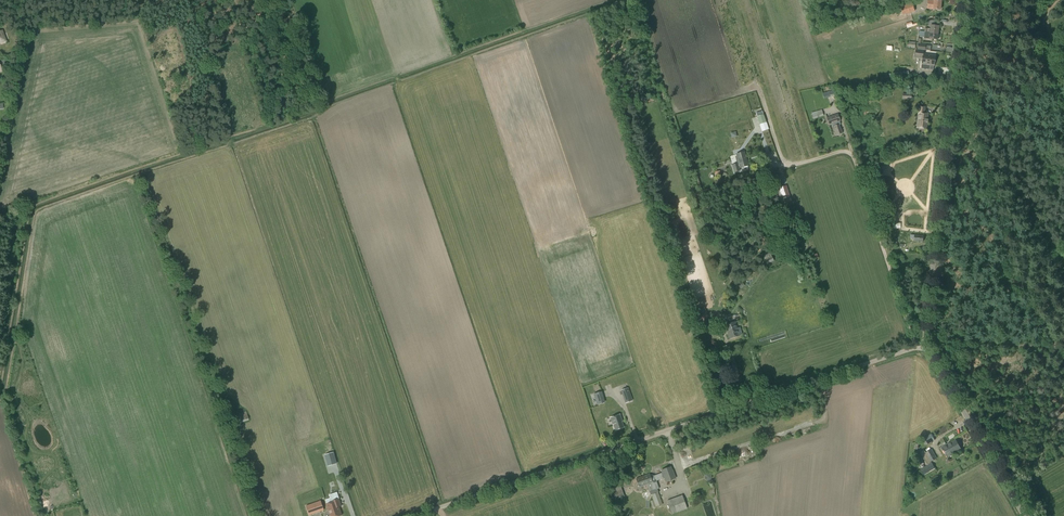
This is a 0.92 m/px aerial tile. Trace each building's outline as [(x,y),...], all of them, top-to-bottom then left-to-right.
[(940,10),(941,1),(934,0),(934,1),(928,1),(927,8),(940,10)] [(903,15),(915,11),(912,3),(900,7),(903,15)] [(927,33),(938,34),(939,26),(930,25),(930,29),(925,28),(924,32),(925,32),(925,33),(927,33)] [(934,65),(935,56),(923,54),(924,51),(915,50),(914,58),(922,59),(921,68),(929,69),(929,65),(934,65)] [(824,99),(835,96),(834,90),(822,93),(824,99)] [(926,129),(928,113),(925,113),(926,106),(918,106),(918,114),(917,126),(922,126),(922,128),(926,129)] [(813,119),(824,116),(822,109),(811,113),(813,119)] [(762,131),(769,128),(764,114),(757,117),(762,131)] [(841,124),(840,121),(841,121),(838,114),(826,118),(829,125),(832,124),(836,135),(837,134),(837,135),(842,133),(840,125),(841,124)] [(734,173),(740,171),(739,168),(748,165),(745,152),(737,154),(737,156),(736,156),(737,161),(738,163),(732,165),(734,173)] [(783,198),(790,196),(786,186),(780,188),(783,198)] [(771,239),(776,236),(774,230),(768,233),(771,239)] [(767,264),(774,261),(772,256),(765,259),(767,264)] [(709,319),(705,310),(693,314),(696,322),(701,320),(704,330),(712,328),(709,319)] [(730,338),(740,335),(736,321),(726,324),(730,338)] [(597,405),(605,402),(602,391),(594,394),(597,405)] [(624,428),(622,421),(620,415),(611,418),(613,424),(614,424),(616,430),(624,428)] [(928,444),(935,440),(932,434),(924,438),(925,438),(922,440),(925,445),(927,443),(928,444)] [(947,444),(953,455),(955,454),(955,453),(962,449),(956,440),(949,443),(947,444)] [(937,458),(932,449),(926,452),(924,450),(920,453),(927,465),(931,462),(937,458)] [(328,465),(336,463),(333,452),(325,455),(328,465)] [(926,473),(935,468),(932,463),(923,468),(926,473)] [(655,476),(656,479),(656,480),(664,477),(666,482),(676,478),(673,472),(671,467),(662,470),(663,473),(655,476)] [(656,479),(655,476),(651,478),(650,474),(641,478),(637,479),(639,487),(648,484),(651,492),(656,490),(656,489),(653,481),(656,479)] [(616,499),(624,496),(619,483),(611,486),(616,499)] [(656,490),(651,492),(656,507),(662,505),(657,489),(656,489),(656,490)] [(672,514),(687,509),(683,495),(667,501),(672,514)] [(310,515),(324,510),(321,501),(306,506),(310,515)] [(340,508),(337,509),(336,508),(328,510),(330,515),(339,515),(342,515),(340,508)]
